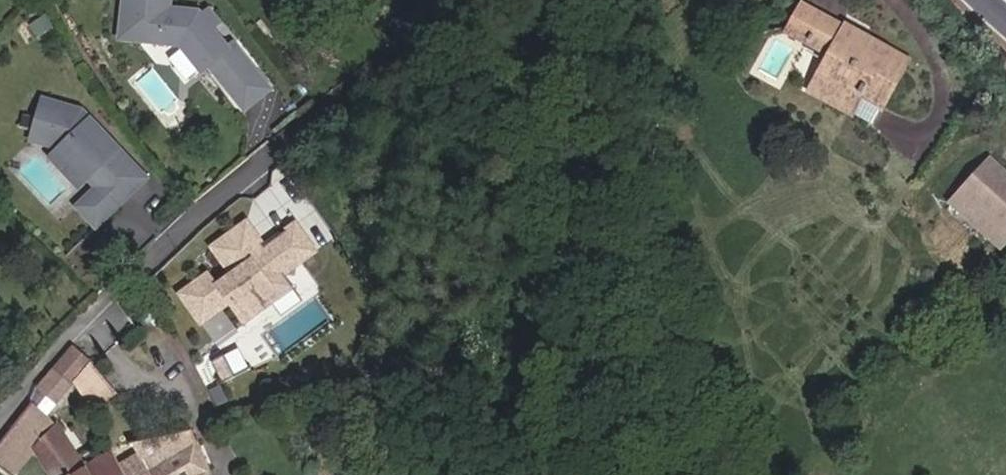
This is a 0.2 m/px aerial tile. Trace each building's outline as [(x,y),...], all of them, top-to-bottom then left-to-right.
[(250,76),(228,51),(223,56),(206,37),(195,23),(192,20),(163,12),(167,0),(120,0),(111,34),(172,50),(193,75),(201,69),(225,97),(250,76)] [(821,46),(831,28),(853,39),(859,28),(838,16),(808,0),(789,0),(777,22),(821,46)] [(206,37),(214,30),(203,17),(195,23),(206,37)] [(854,85),(873,95),(898,50),(859,28),(853,39),(831,28),(821,46),(807,70),(828,82),(823,93),(843,104),(854,85)] [(800,81),(823,93),(828,82),(807,70),(800,81)] [(266,95),(250,76),(225,97),(241,116),(266,95)] [(861,116),(873,95),(854,85),(843,104),(861,116)] [(42,100),(30,139),(58,148),(84,178),(94,191),(72,209),(90,229),(112,211),(99,195),(107,189),(120,204),(143,184),(83,113),(42,100)] [(58,148),(48,156),(74,187),(84,178),(58,148)] [(990,156),(948,203),(1002,251),(1005,247),(1005,170),(990,156)] [(107,189),(99,195),(112,211),(120,204),(107,189)] [(261,244),(244,220),(210,245),(230,272),(215,283),(207,271),(179,292),(199,320),(228,299),(243,319),(291,284),(281,271),(312,248),(293,221),(261,244)] [(219,343),(242,330),(229,308),(207,320),(219,343)] [(57,404),(102,353),(84,337),(71,352),(39,388),(57,404)] [(236,347),(216,363),(228,378),(248,363),(236,347)] [(37,389),(31,402),(47,416),(57,404),(39,388),(37,389)] [(0,442),(0,462),(16,474),(38,453),(52,474),(78,474),(90,468),(82,456),(63,430),(47,416),(31,402),(0,442)] [(168,458),(177,453),(166,436),(160,437),(132,443),(148,471),(168,458)] [(168,458),(148,471),(132,443),(115,453),(127,474),(176,474),(168,458)] [(115,453),(90,468),(78,474),(127,474),(115,453)]
